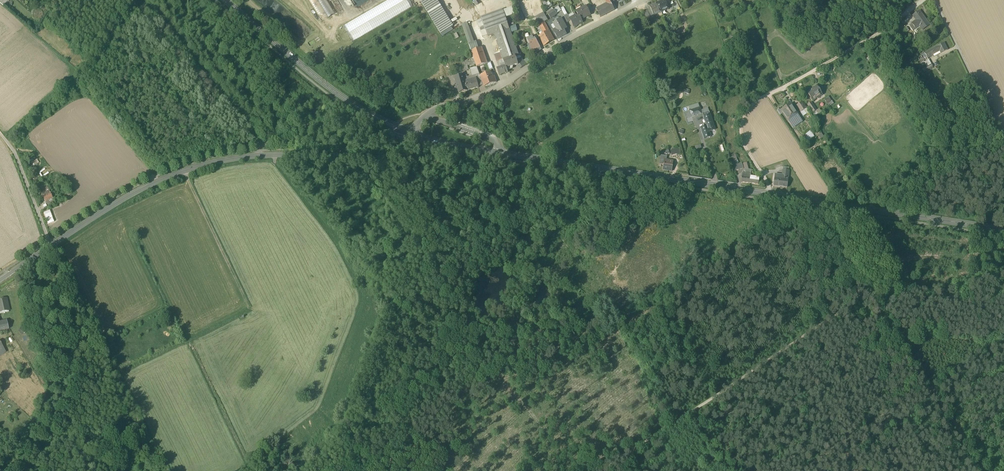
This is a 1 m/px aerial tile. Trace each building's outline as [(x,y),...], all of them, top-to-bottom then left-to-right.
[(322,22),(335,14),(327,0),(309,0),(322,22)] [(338,1),(342,10),(348,10),(348,4),(350,4),(349,2),(349,0),(346,0),(346,1),(342,1),(342,0),(340,0),(338,1)] [(436,27),(447,20),(434,0),(420,0),(436,27)] [(657,4),(661,12),(664,10),(665,11),(669,9),(665,0),(664,1),(665,1),(662,3),(662,2),(657,4)] [(543,4),(546,11),(553,7),(551,4),(550,5),(549,2),(546,4),(545,2),(543,4)] [(596,10),(600,18),(614,11),(611,5),(610,3),(607,5),(596,10)] [(654,16),(658,14),(657,13),(661,12),(657,4),(653,6),(650,8),(651,9),(654,16)] [(576,12),(578,16),(581,20),(585,18),(590,15),(586,7),(576,12)] [(505,18),(513,16),(511,8),(503,11),(503,12),(505,18)] [(548,14),(551,19),(556,15),(553,10),(548,14)] [(912,25),(915,29),(919,26),(922,30),(930,25),(919,11),(912,16),(917,22),(913,25),(912,25)] [(505,18),(503,12),(482,20),(484,26),(505,18)] [(537,21),(539,25),(544,23),(547,21),(546,16),(545,16),(537,21)] [(582,23),(581,20),(578,16),(576,17),(574,18),(574,17),(570,19),(571,21),(574,27),(582,23)] [(488,37),(494,35),(509,30),(505,18),(484,26),(482,20),(477,22),(482,37),(487,35),(488,37)] [(448,19),(447,20),(436,27),(441,34),(453,26),(448,19)] [(553,31),(558,40),(566,35),(564,31),(566,28),(561,20),(554,24),(556,29),(553,31)] [(462,25),(469,45),(475,43),(468,23),(462,25)] [(539,25),(544,34),(548,31),(544,23),(539,25)] [(904,29),(908,34),(914,30),(915,29),(912,25),(913,25),(912,24),(906,28),(904,29)] [(509,30),(494,35),(501,53),(495,55),(497,63),(500,62),(503,61),(516,56),(518,55),(509,30)] [(539,36),(544,46),(554,40),(548,31),(544,34),(539,36)] [(728,39),(730,45),(741,41),(738,32),(732,34),(734,37),(728,39)] [(532,51),(540,48),(535,39),(533,40),(532,38),(529,39),(528,40),(530,44),(532,51)] [(927,58),(933,55),(934,57),(947,50),(944,43),(937,47),(937,46),(925,54),(927,58)] [(532,51),(530,44),(527,45),(530,54),(534,52),(535,54),(541,50),(540,48),(532,51)] [(471,51),(477,67),(487,64),(481,48),(471,51)] [(864,57),(868,63),(872,60),(868,54),(864,57)] [(518,65),(517,62),(522,61),(520,55),(518,55),(516,56),(503,61),(500,62),(502,68),(505,67),(506,71),(507,71),(511,69),(511,67),(518,65)] [(474,60),(461,64),(463,72),(469,70),(467,66),(475,64),(474,60)] [(477,67),(479,72),(488,69),(487,64),(477,67)] [(497,69),(499,76),(508,73),(507,71),(506,71),(505,67),(502,68),(499,69),(497,69)] [(475,75),(479,74),(477,68),(470,69),(472,76),(467,78),(466,76),(463,77),(464,81),(476,78),(475,75)] [(480,77),(484,87),(497,82),(494,76),(492,77),(490,73),(480,77)] [(476,78),(478,87),(483,85),(479,74),(475,75),(476,78)] [(457,84),(455,85),(455,86),(454,87),(455,88),(458,88),(459,93),(467,91),(478,88),(479,88),(478,87),(476,78),(464,81),(463,77),(462,76),(455,78),(456,83),(457,83),(457,84)] [(807,93),(813,101),(822,95),(817,86),(807,93)] [(796,106),(801,113),(804,110),(807,108),(802,102),(796,106)] [(808,104),(813,113),(814,112),(817,110),(811,102),(808,104)] [(786,118),(793,128),(802,122),(798,115),(791,104),(783,109),(784,111),(783,112),(784,113),(786,117),(786,118)] [(690,114),(691,117),(701,114),(699,108),(689,111),(690,114)] [(700,128),(704,139),(711,136),(709,132),(715,130),(710,115),(704,117),(707,126),(700,128)] [(801,138),(805,143),(814,136),(810,131),(801,138)] [(670,151),(672,157),(682,154),(680,148),(670,151)] [(663,170),(672,172),(673,162),(666,160),(666,159),(665,159),(664,165),(663,170)] [(732,162),(735,171),(743,169),(742,164),(736,165),(735,161),(732,162)] [(746,173),(751,174),(751,170),(748,170),(747,164),(743,164),(746,173)] [(751,184),(758,185),(759,178),(751,177),(751,174),(746,173),(742,173),(741,183),(750,184),(751,184)] [(788,179),(782,178),(774,177),(773,186),(787,187),(788,179)] [(46,203),(47,205),(56,201),(55,197),(52,198),(46,184),(39,187),(42,195),(45,201),(45,202),(45,201),(46,203)] [(9,310),(6,298),(0,299),(0,312),(9,310)] [(8,329),(6,321),(0,323),(0,331),(8,329)]
